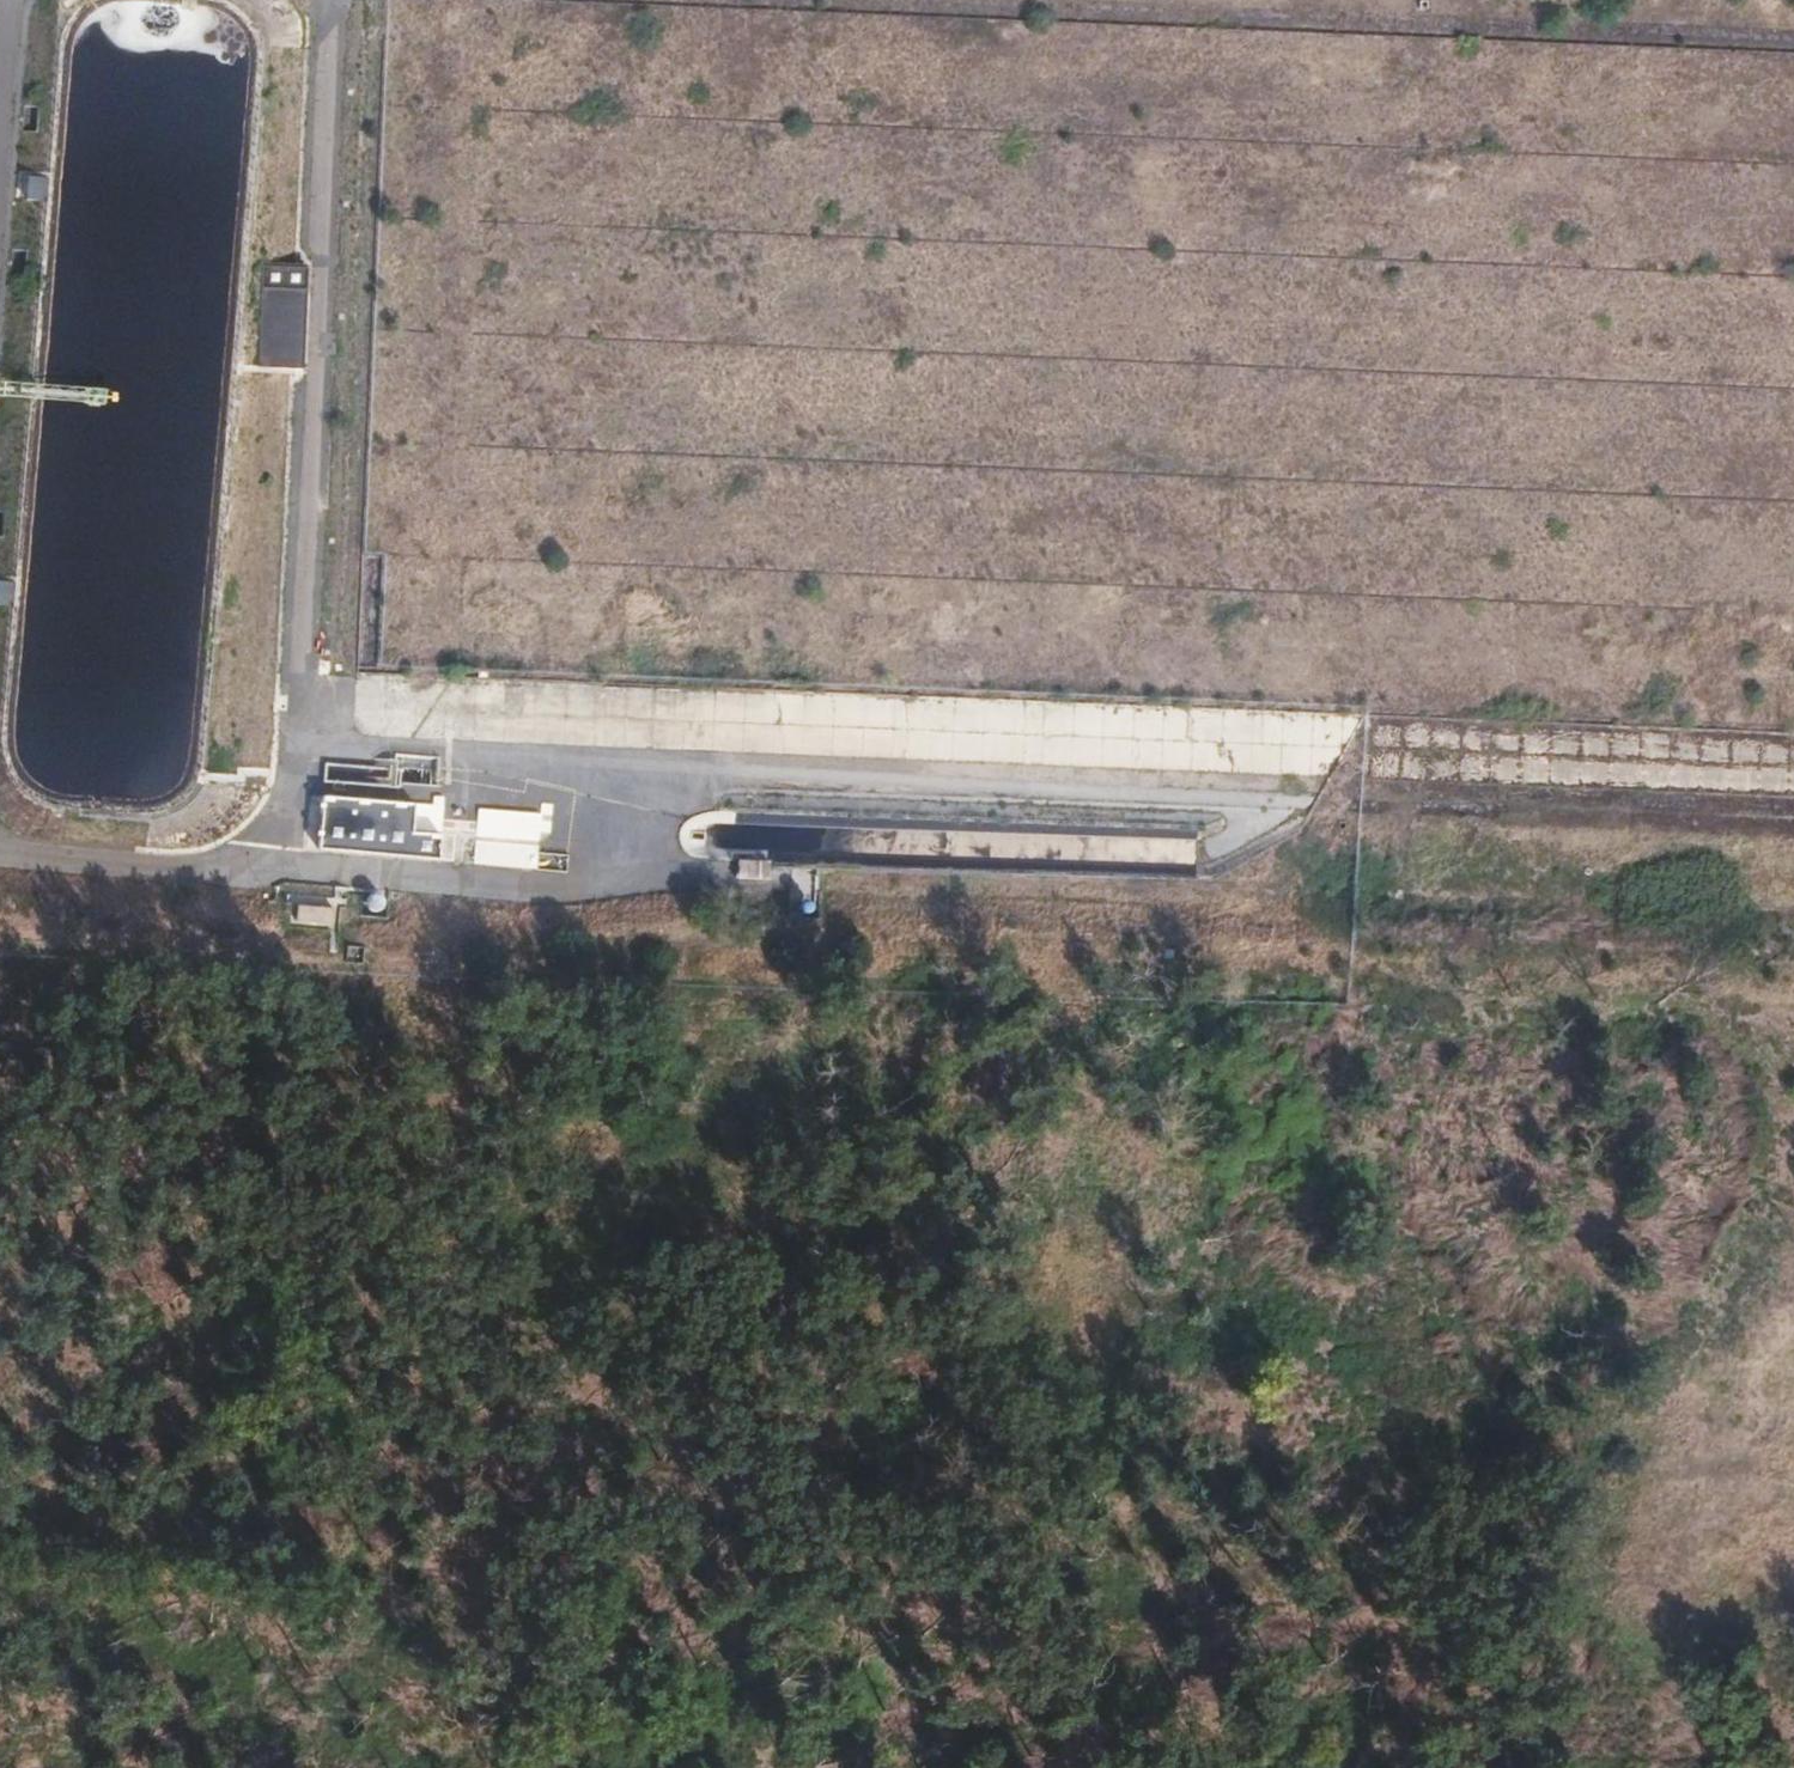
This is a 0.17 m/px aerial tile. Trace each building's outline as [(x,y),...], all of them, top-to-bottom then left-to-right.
[(316,280),(262,277),(258,386),(311,389),(316,280)] [(418,818),(325,809),(322,867),(444,880),(446,845),(417,843),(418,818)] [(478,809),(475,865),(538,868),(541,812),(478,809)] [(769,879),(770,859),(739,858),(738,878),(769,879)] [(296,923),(333,922),(333,903),(295,905),(296,923)]
